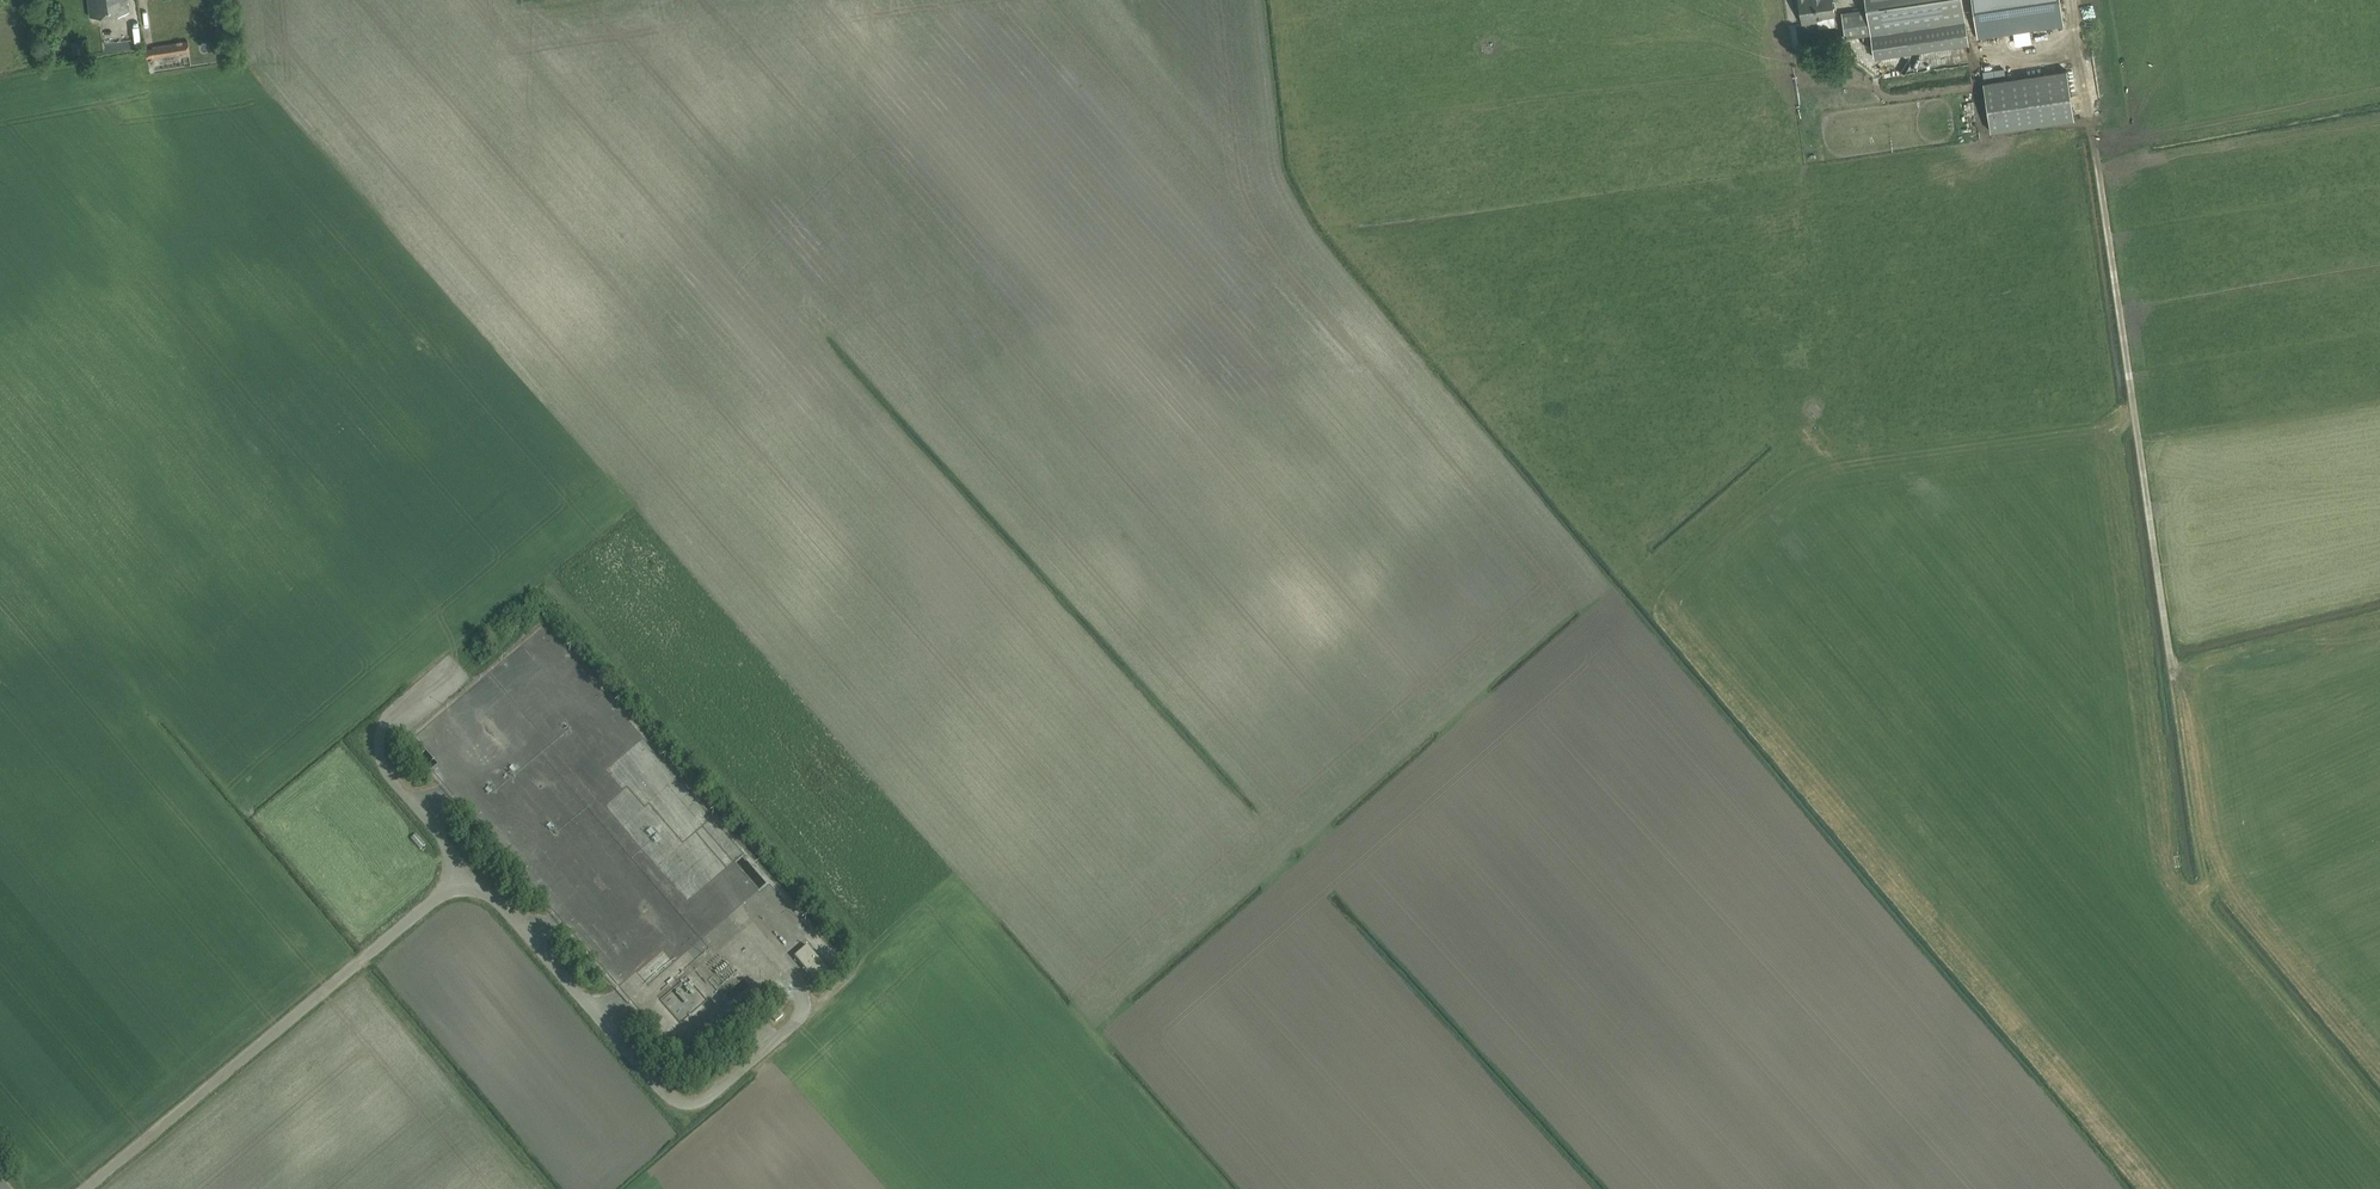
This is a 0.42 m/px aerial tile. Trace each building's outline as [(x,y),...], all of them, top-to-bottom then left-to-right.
[(128,11),(127,0),(87,0),(89,17),(128,11)] [(1834,14),(1832,0),(1796,0),(1797,6),(1800,6),(1802,24),(1817,22),(1817,17),(1834,14)] [(1968,43),(1962,0),(1865,0),(1867,9),(1842,13),(1845,38),(1870,34),(1874,57),(1968,43)] [(1977,38),(2064,25),(2060,0),(1972,0),(1977,38)] [(154,57),(190,52),(188,41),(152,47),(154,57)] [(1983,82),(1990,130),(2074,118),(2067,70),(1983,82)] [(450,681),(440,691),(445,696),(455,687),(450,681)] [(431,767),(437,764),(430,751),(424,755),(431,767)] [(426,846),(417,835),(412,839),(421,850),(426,846)] [(817,984),(829,973),(807,946),(794,957),(817,984)] [(775,1022),(783,1015),(779,1011),(771,1017),(775,1022)]
